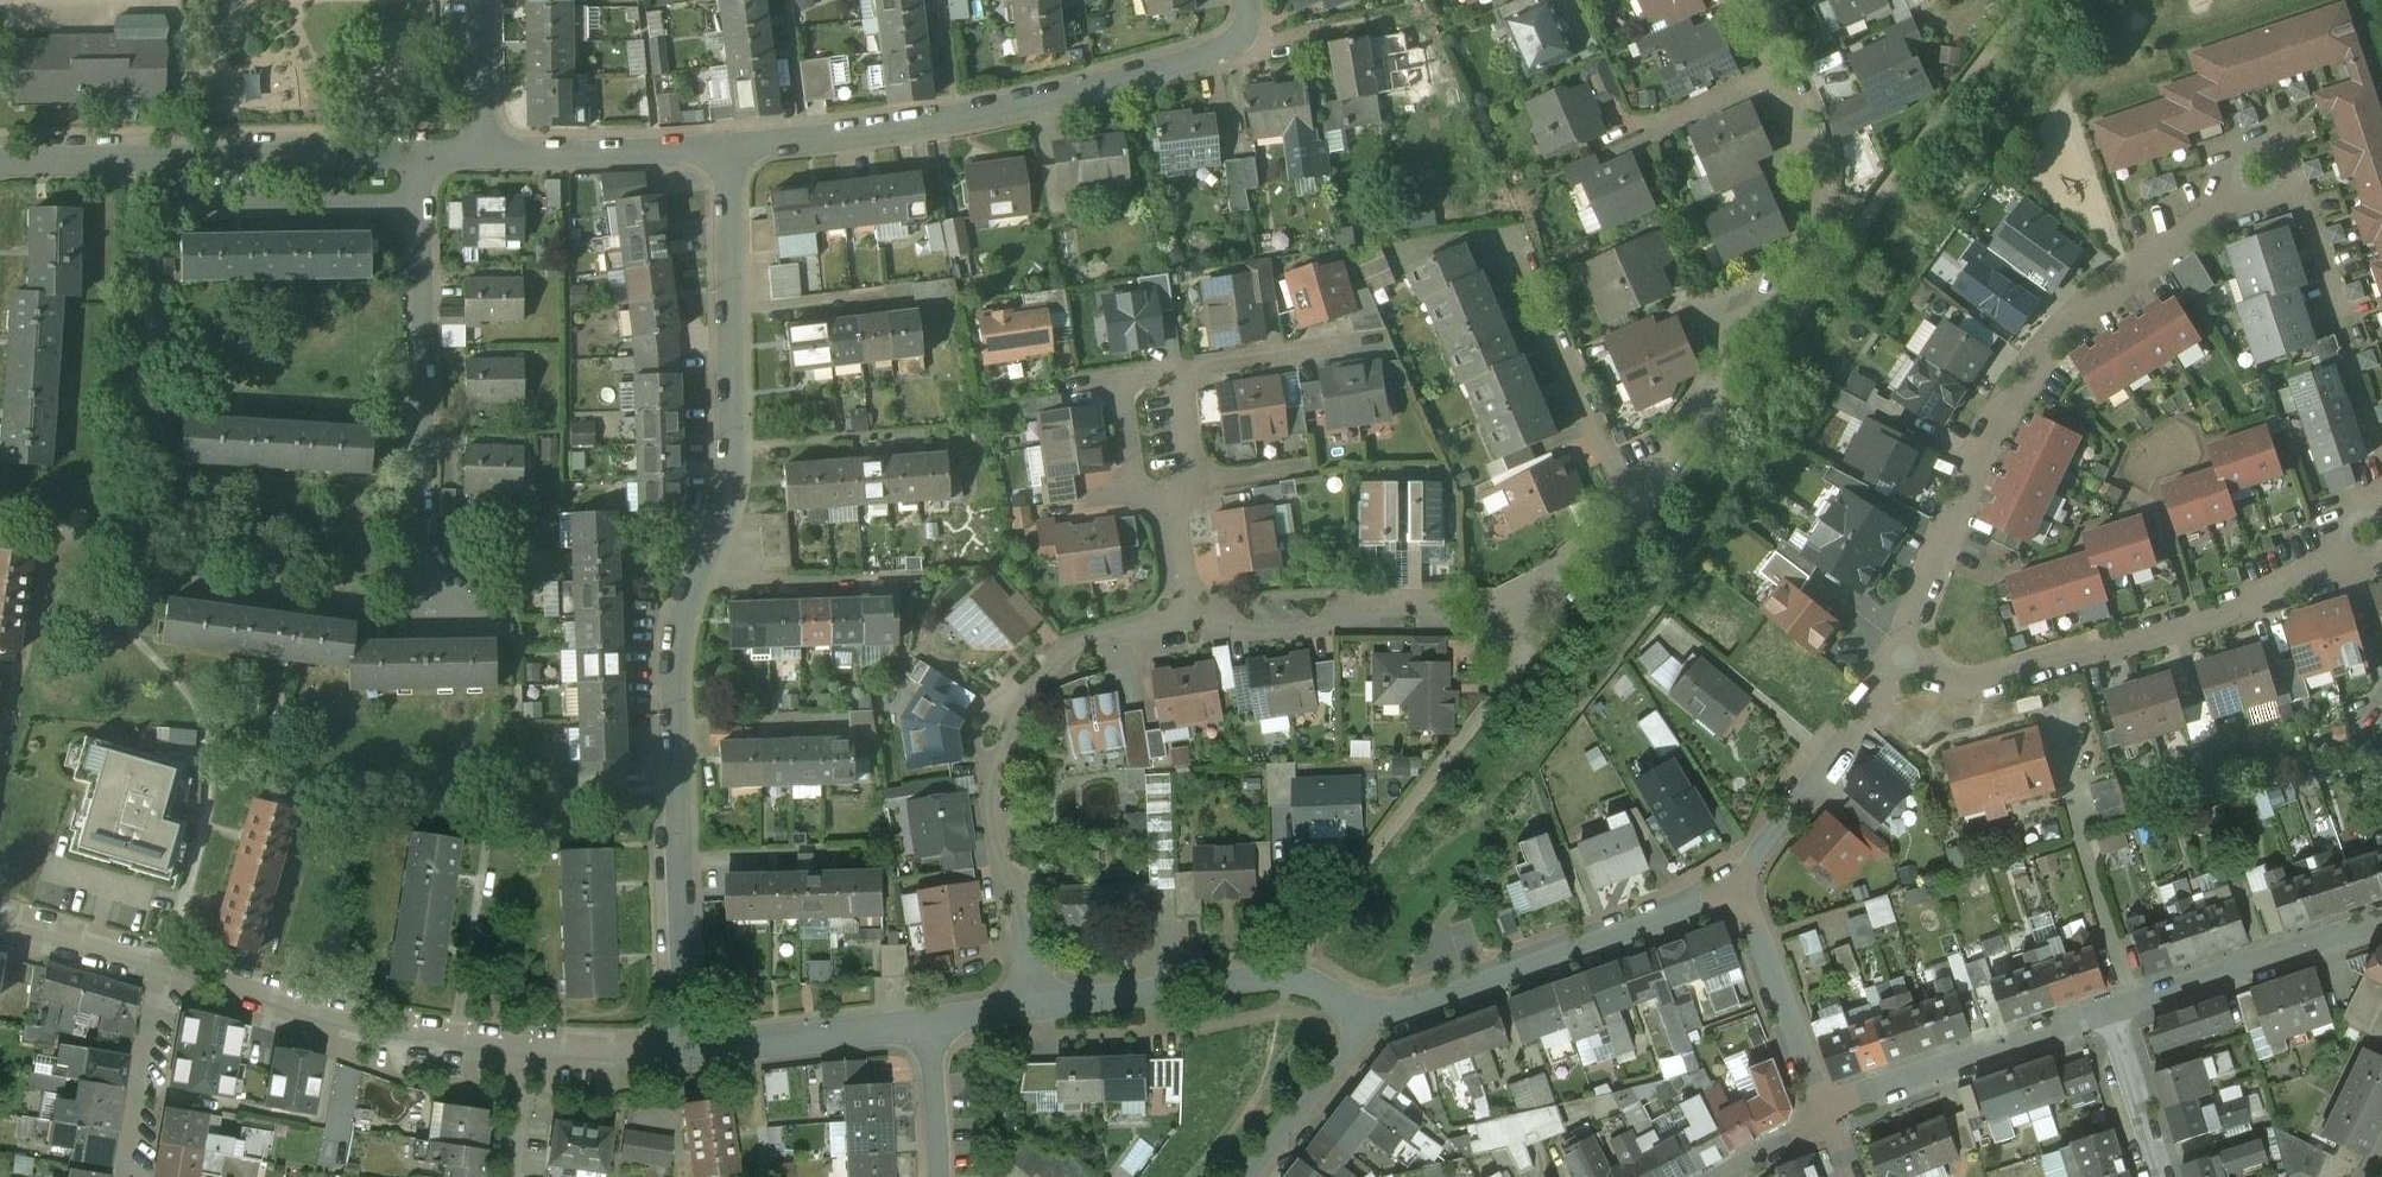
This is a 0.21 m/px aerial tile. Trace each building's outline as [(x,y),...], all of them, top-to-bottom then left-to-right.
[(528,10),(572,9),(571,0),(528,0),(528,10)] [(721,15),(725,14),(728,32),(767,28),(763,0),(720,0),(721,15)] [(877,1),(880,1),(883,19),(923,14),(922,0),(877,0),(877,1)] [(1014,7),(1018,7),(1020,24),(1060,19),(1058,0),(1013,0),(1014,7)] [(1155,17),(1194,12),(1193,0),(1153,0),(1155,17)] [(1299,10),(1326,0),(1295,0),(1299,10)] [(1497,12),(1504,26),(1508,24),(1507,23),(1542,7),(1539,0),(1523,0),(1497,12)] [(1658,16),(1663,14),(1694,0),(1651,0),(1658,16)] [(1663,14),(1670,29),(1689,20),(1706,13),(1700,0),(1694,0),(1663,14)] [(1832,1),(1815,8),(1828,37),(1848,28),(1850,31),(1887,16),(1886,14),(1892,12),(1887,0),(1832,0),(1832,1)] [(1905,0),(1887,0),(1892,12),(1895,19),(1911,12),(1905,0)] [(1911,12),(1930,3),(1929,0),(1905,0),(1911,12)] [(1542,7),(1507,23),(1508,24),(1514,37),(1511,42),(1510,49),(1513,55),(1519,59),(1524,60),(1530,75),(1574,55),(1551,3),(1542,7)] [(2369,81),(2344,7),(2334,10),(2347,49),(2345,50),(2348,57),(2357,84),(2357,85),(2369,81)] [(572,9),(528,10),(529,44),(570,43),(588,43),(587,8),(572,9)] [(2334,10),(2307,19),(2322,66),(2348,57),(2345,50),(2347,49),(2334,10)] [(883,19),(880,19),(881,33),(877,33),(879,54),(884,53),(927,48),(923,14),(883,19)] [(118,46),(67,47),(67,40),(49,41),(15,41),(8,73),(17,105),(51,105),(51,104),(89,104),(90,107),(110,106),(114,124),(136,124),(140,106),(163,106),(167,88),(161,67),(166,67),(169,54),(166,43),(169,31),(165,18),(117,18),(114,31),(118,46)] [(1020,24),(1017,24),(1019,41),(1023,40),(1025,58),(1064,54),(1060,19),(1020,24)] [(1914,19),(1886,32),(1892,45),(1901,41),(1901,42),(1920,34),(1914,19)] [(2307,19),(2279,29),(2292,67),(2306,63),(2308,70),(2322,66),(2307,19)] [(1670,29),(1639,43),(1645,58),(1663,50),(1663,51),(1669,48),(1668,47),(1696,34),(1689,20),(1670,29)] [(1696,34),(1668,47),(1669,48),(1679,71),(1680,74),(1684,72),(1686,73),(1686,70),(1696,75),(1702,87),(1706,85),(1737,71),(1716,25),(1696,34)] [(728,32),(725,33),(727,48),(724,48),(726,67),(729,67),(771,62),(767,28),(728,32)] [(2279,29),(2252,38),(2268,84),(2308,70),(2306,63),(2292,67),(2279,29)] [(1406,35),(1369,41),(1379,96),(1431,87),(1425,50),(1409,53),(1406,35)] [(669,73),(670,38),(652,38),(652,73),(669,73)] [(2252,38),(2225,47),(2238,86),(2251,81),(2254,89),(2268,84),(2252,38)] [(629,40),(631,75),(648,73),(645,39),(629,40)] [(1369,39),(1334,45),(1343,101),(1344,102),(1343,102),(1348,131),(1353,130),(1351,123),(1382,118),(1379,96),(1369,41),(1369,39)] [(1892,45),(1854,61),(1869,94),(1875,107),(1899,96),(1902,103),(1904,102),(1930,90),(1920,69),(1914,72),(1901,42),(1901,41),(1892,45)] [(570,43),(529,44),(529,77),(570,76),(574,76),(573,59),(570,59),(570,43)] [(2238,86),(2225,47),(2196,57),(2203,78),(2205,78),(2213,102),(2214,102),(2254,89),(2251,81),(2238,86)] [(927,48),(884,53),(885,66),(869,68),(872,89),(886,87),(931,82),(927,48)] [(1961,53),(1943,51),(1942,64),(1960,66),(1961,53)] [(830,59),(800,63),(805,98),(824,96),(824,101),(836,100),(830,59)] [(771,62),(729,67),(731,83),(734,83),(736,101),(775,96),(771,62)] [(1604,65),(1587,72),(1583,82),(1587,89),(1588,89),(1596,106),(1618,96),(1604,65)] [(1684,72),(1680,74),(1679,71),(1667,76),(1677,98),(1686,94),(1687,94),(1689,93),(1692,100),(1710,92),(1706,85),(1702,87),(1696,75),(1686,70),(1686,73),(1684,72)] [(571,93),(570,76),(529,77),(530,111),(574,111),(574,93),(571,93)] [(2203,78),(2184,85),(2185,86),(2167,92),(2171,103),(2172,103),(2180,128),(2182,127),(2184,135),(2221,123),(2214,102),(2213,102),(2205,78),(2203,78)] [(2357,84),(2328,94),(2338,123),(2379,109),(2369,81),(2357,85),(2357,84)] [(931,82),(886,87),(888,103),(887,103),(887,106),(914,102),(914,101),(933,99),(933,97),(932,97),(931,82)] [(2306,82),(2291,88),(2296,104),(2312,98),(2306,82)] [(1308,86),(1277,91),(1277,86),(1248,90),(1255,139),(1288,134),(1314,131),(1308,86)] [(1574,95),(1564,91),(1530,106),(1539,126),(1549,130),(1557,149),(1577,140),(1586,144),(1601,137),(1595,122),(1598,113),(1596,106),(1588,89),(1587,89),(1574,95)] [(1869,94),(1828,112),(1831,118),(1835,142),(1907,111),(1904,102),(1902,103),(1899,96),(1875,107),(1869,94)] [(1343,101),(1324,105),(1327,135),(1348,131),(1343,102),(1344,102),(1343,101)] [(2171,103),(2156,109),(2155,107),(2135,114),(2150,159),(2188,146),(2184,135),(2182,127),(2180,128),(2172,103),(2171,103)] [(737,105),(710,109),(711,122),(738,119),(737,105)] [(1752,109),(1693,135),(1713,178),(1748,162),(1771,152),(1752,109)] [(2255,109),(2239,114),(2245,130),(2260,125),(2255,109)] [(2338,123),(2350,159),(2381,149),(2381,120),(2379,109),(2338,123)] [(2135,114),(2116,121),(2116,122),(2098,128),(2113,171),(2150,159),(2135,114)] [(1189,115),(1157,119),(1162,163),(1182,161),(1183,168),(1218,164),(1213,120),(1190,122),(1189,115)] [(1314,131),(1288,134),(1295,180),(1319,177),(1319,176),(1331,174),(1328,143),(1321,144),(1319,130),(1314,131)] [(1101,138),(1089,140),(1089,142),(1054,147),(1056,165),(1060,192),(1063,191),(1128,182),(1122,138),(1102,141),(1101,138)] [(2350,159),(2363,196),(2381,189),(2381,149),(2350,159)] [(1596,156),(1566,169),(1574,187),(1585,182),(1585,181),(1603,173),(1596,156)] [(1256,159),(1240,161),(1245,193),(1261,191),(1256,159)] [(1603,173),(1585,181),(1585,182),(1596,207),(1606,228),(1606,229),(1654,207),(1633,159),(1603,173)] [(1240,161),(1224,163),(1231,214),(1249,211),(1246,194),(1245,193),(1240,161)] [(2320,161),(2304,166),(2309,182),(2325,176),(2320,161)] [(1748,162),(1713,178),(1720,194),(1733,188),(1763,174),(1763,172),(1754,176),(1748,162)] [(1023,163),(965,170),(971,221),(995,218),(994,211),(1029,207),(1023,163)] [(1056,165),(1040,168),(1050,216),(1066,214),(1063,191),(1060,192),(1056,165)] [(1748,206),(1710,223),(1729,266),(1757,254),(1761,256),(1767,254),(1772,241),(1788,234),(1769,192),(1770,188),(1763,174),(1733,188),(1739,200),(1746,202),(1748,206)] [(920,175),(901,178),(906,216),(907,222),(925,220),(920,175)] [(2173,175),(2158,180),(2163,196),(2179,190),(2173,175)] [(901,178),(870,181),(875,220),(875,224),(889,223),(889,218),(906,216),(901,178)] [(2158,180),(2142,185),(2147,201),(2163,196),(2158,180)] [(561,181),(546,181),(547,209),(561,209),(561,181)] [(870,181),(840,185),(845,224),(846,228),(860,226),(860,222),(875,220),(870,181)] [(840,185),(810,189),(815,228),(815,232),(831,230),(830,226),(845,224),(840,185)] [(810,189),(770,194),(773,220),(773,221),(776,237),(777,236),(798,234),(797,230),(815,228),(810,189)] [(2363,196),(2372,224),(2381,221),(2381,189),(2363,196)] [(660,199),(616,205),(618,220),(621,220),(623,237),(665,232),(660,199)] [(2040,212),(2030,226),(2028,224),(2025,228),(2027,230),(2014,248),(2012,250),(2031,263),(2059,284),(2080,255),(2052,235),(2061,224),(2028,200),(2026,202),(2040,212)] [(521,201),(464,202),(464,235),(478,235),(479,240),(522,240),(521,201)] [(1596,207),(1583,213),(1581,218),(1588,233),(1592,234),(1606,228),(1596,207)] [(30,294),(61,299),(77,299),(79,214),(33,212),(30,294)] [(962,219),(944,223),(951,258),(969,254),(962,219)] [(773,221),(751,222),(752,254),(779,252),(777,236),(776,237),(773,221)] [(2372,224),(2381,252),(2381,221),(2372,224)] [(940,224),(927,227),(932,252),(945,249),(940,224)] [(2342,226),(2326,231),(2331,247),(2347,242),(2342,226)] [(623,237),(620,238),(622,251),(623,253),(626,252),(628,270),(669,265),(665,232),(623,237)] [(1671,259),(1659,232),(1646,238),(1645,242),(1658,273),(1660,265),(1671,259)] [(2286,232),(2233,250),(2242,278),(2295,260),(2286,232)] [(278,238),(279,281),(373,279),(372,236),(278,238)] [(279,281),(278,238),(184,239),(185,283),(279,281)] [(2014,248),(2000,238),(1990,252),(2022,275),(2031,263),(2012,250),(2014,248)] [(1645,242),(1591,267),(1604,294),(1599,297),(1609,321),(1668,294),(1658,273),(1645,242)] [(1990,252),(1978,243),(1964,262),(1978,272),(1983,264),(2004,279),(2012,269),(2022,276),(2022,275),(1990,252)] [(1374,292),(1398,283),(1385,246),(1361,255),(1374,292)] [(1491,300),(1481,275),(1479,276),(1466,247),(1411,270),(1425,301),(1429,300),(1465,385),(1470,383),(1502,460),(1531,448),(1557,437),(1548,415),(1547,416),(1531,380),(1533,380),(1524,358),(1517,361),(1507,338),(1510,337),(1494,299),(1491,300)] [(622,251),(603,254),(606,273),(625,270),(628,270),(626,252),(623,253),(622,251)] [(2198,251),(2173,265),(2193,300),(2218,286),(2198,251)] [(1255,277),(1258,302),(1259,302),(1278,299),(1272,260),(1245,264),(1247,278),(1255,277)] [(2295,260),(2242,278),(2251,305),(2296,291),(2304,288),(2295,260)] [(798,264),(770,268),(772,301),(801,298),(798,264)] [(2004,279),(1983,264),(1978,272),(1966,288),(1985,301),(1981,306),(2018,333),(2038,304),(2004,279)] [(628,270),(625,270),(627,287),(631,287),(633,304),(673,299),(669,265),(628,270)] [(1343,265),(1320,272),(1318,267),(1289,276),(1300,311),(1307,309),(1312,327),(1351,315),(1358,313),(1352,295),(1343,265)] [(1255,277),(1247,278),(1204,284),(1208,309),(1258,302),(1255,277)] [(957,281),(917,280),(917,296),(957,296),(957,281)] [(522,281),(465,282),(466,315),(479,315),(479,321),(522,320),(522,281)] [(2361,283),(2345,288),(2351,304),(2366,299),(2361,283)] [(1159,288),(1103,295),(1111,355),(1166,348),(1159,288)] [(1370,289),(1352,295),(1358,313),(1351,315),(1356,334),(1387,329),(1370,289)] [(1065,290),(1023,296),(1024,310),(1046,307),(1052,344),(1072,341),(1065,290)] [(2296,291),(2251,305),(2242,308),(2252,335),(2305,318),(2296,291)] [(61,299),(30,294),(13,294),(8,379),(55,383),(61,299)] [(633,304),(630,304),(632,321),(636,321),(638,337),(633,338),(633,339),(634,339),(676,333),(678,333),(678,332),(677,332),(673,299),(633,304)] [(1258,302),(1208,309),(1202,314),(1203,324),(1210,326),(1211,333),(1218,333),(1220,346),(1222,345),(1225,350),(1235,348),(1237,343),(1265,339),(1259,302),(1258,302)] [(2147,313),(2150,318),(2175,357),(2200,340),(2176,302),(2164,310),(2160,305),(2147,313)] [(1024,310),(978,317),(985,365),(1023,359),(1023,355),(1052,350),(1052,344),(1046,307),(1024,310)] [(918,313),(886,317),(891,357),(892,360),(907,359),(906,355),(923,353),(918,313)] [(886,317),(856,321),(861,360),(862,364),(877,362),(876,359),(891,357),(886,317)] [(1651,318),(1608,338),(1615,352),(1658,333),(1651,318)] [(2126,334),(2150,372),(2175,357),(2150,318),(2139,325),(2136,320),(2122,328),(2126,334)] [(2305,318),(2252,335),(2261,363),(2314,346),(2305,318)] [(856,321),(826,325),(831,364),(832,368),(847,366),(847,362),(861,360),(856,321)] [(1991,353),(1947,324),(1923,359),(1924,360),(1967,388),(1991,353)] [(826,325),(787,329),(793,372),(815,370),(814,366),(831,364),(826,325)] [(1658,333),(1615,352),(1637,402),(1643,404),(1656,399),(1659,393),(1678,384),(1681,377),(1698,370),(1687,345),(1680,343),(1673,326),(1658,333)] [(676,333),(634,339),(636,357),(636,358),(679,355),(676,333)] [(2101,349),(2126,388),(2150,372),(2126,334),(2115,340),(2112,335),(2098,344),(2101,349)] [(2126,388),(2101,349),(2091,356),(2087,350),(2073,359),(2102,403),(2126,388)] [(2374,351),(2358,356),(2363,372),(2379,367),(2374,351)] [(2339,354),(2320,360),(2324,373),(2335,369),(2335,370),(2343,367),(2339,354)] [(679,355),(636,358),(638,377),(639,377),(679,376),(679,355)] [(632,358),(614,360),(615,373),(633,371),(632,358)] [(1967,388),(1924,360),(1898,400),(1923,417),(1926,413),(1944,424),(1958,404),(1961,406),(1971,391),(1967,388)] [(1401,362),(1382,365),(1386,393),(1413,389),(1401,362)] [(523,363),(466,363),(466,397),(480,396),(480,401),(524,401),(523,363)] [(1382,364),(1350,368),(1359,425),(1390,420),(1386,393),(1382,365),(1382,364)] [(1350,368),(1319,373),(1320,382),(1324,410),(1327,430),(1359,425),(1350,368)] [(1836,405),(1865,420),(1883,384),(1854,369),(1836,405)] [(2324,373),(2294,383),(2304,413),(2345,399),(2335,370),(2335,369),(2324,373)] [(679,376),(639,377),(638,377),(634,377),(634,378),(635,378),(636,395),(639,395),(640,412),(680,410),(679,377),(680,377),(680,376),(679,376)] [(49,467),(55,383),(8,379),(3,464),(49,467)] [(1277,379),(1259,382),(1260,385),(1247,387),(1255,440),(1284,436),(1285,436),(1282,410),(1277,379)] [(1320,382),(1300,385),(1303,406),(1304,413),(1324,410),(1320,382)] [(1247,387),(1235,389),(1234,385),(1217,388),(1217,391),(1222,424),(1225,444),(1255,440),(1247,387)] [(1217,391),(1198,394),(1197,400),(1201,427),(1222,424),(1217,391)] [(2185,392),(2161,407),(2168,419),(2192,404),(2185,392)] [(1061,396),(1018,402),(1021,421),(1040,418),(1040,417),(1063,414),(1061,396)] [(2345,399),(2304,413),(2314,443),(2355,429),(2345,399)] [(2226,412),(2218,400),(2207,407),(2214,419),(2226,412)] [(1303,406),(1282,410),(1285,436),(1284,436),(1284,438),(1307,435),(1304,413),(1303,406)] [(1063,414),(1040,417),(1040,418),(1045,447),(1097,440),(1096,427),(1099,426),(1096,409),(1063,414)] [(640,412),(636,412),(637,428),(639,428),(640,446),(680,445),(680,410),(640,412)] [(2149,414),(2137,422),(2144,434),(2156,426),(2149,414)] [(278,467),(280,425),(188,419),(185,461),(278,467)] [(2020,444),(2026,447),(2067,466),(2080,438),(2039,419),(2033,432),(2027,430),(2020,444)] [(1902,440),(1869,423),(1850,461),(1883,478),(1902,440)] [(280,425),(278,467),(370,472),(372,431),(280,425)] [(2355,429),(2314,443),(2324,473),(2365,459),(2355,429)] [(2241,439),(2256,484),(2282,475),(2267,430),(2241,439)] [(2256,484),(2241,439),(2211,449),(2218,471),(2220,471),(2228,493),(2256,484)] [(1097,440),(1045,447),(1049,476),(1049,478),(1073,475),(1106,470),(1103,452),(1099,452),(1097,440)] [(1936,457),(1902,440),(1883,478),(1916,495),(1936,457)] [(640,446),(637,446),(637,462),(640,461),(641,480),(681,479),(680,445),(640,446)] [(523,451),(467,448),(467,447),(466,447),(465,482),(478,482),(478,488),(479,488),(521,489),(521,490),(522,490),(524,449),(523,449),(523,451)] [(2014,472),(2055,492),(2067,466),(2026,447),(2021,458),(2015,455),(2008,470),(2014,472)] [(1531,448),(1504,459),(1510,472),(1537,460),(1531,448)] [(946,454),(914,456),(917,496),(918,500),(932,499),(932,495),(949,494),(946,454)] [(914,456),(885,458),(887,498),(888,502),(902,501),(902,497),(917,496),(914,456)] [(885,458),(855,460),(858,500),(858,504),(872,504),(872,499),(887,498),(885,458)] [(1568,458),(1478,496),(1487,518),(1512,508),(1519,524),(1584,496),(1568,458)] [(855,460),(824,462),(827,502),(827,506),(843,505),(842,501),(858,500),(855,460)] [(824,462),(785,465),(788,508),(810,507),(810,504),(827,502),(824,462)] [(2112,471),(2099,464),(2093,477),(2106,483),(2112,471)] [(1870,488),(1832,468),(1824,481),(1846,494),(1846,493),(1861,502),(1870,488)] [(2192,480),(2207,525),(2236,516),(2228,493),(2220,471),(2218,471),(2192,480)] [(2001,498),(2043,518),(2055,492),(2014,472),(2008,484),(2002,481),(1995,496),(2001,498)] [(1073,475),(1049,478),(1049,476),(1040,478),(1044,506),(1077,502),(1073,475)] [(1882,480),(1872,475),(1867,485),(1877,490),(1882,480)] [(641,480),(638,480),(638,497),(642,497),(642,514),(682,513),(681,479),(641,480)] [(2207,525),(2192,480),(2164,490),(2179,535),(2207,525)] [(1384,481),(1366,481),(1366,484),(1362,484),(1362,503),(1359,503),(1359,548),(1384,548),(1384,544),(1396,543),(1396,525),(1402,525),(1401,494),(1396,494),(1396,484),(1384,484),(1384,481)] [(478,482),(465,482),(464,494),(479,494),(479,488),(478,488),(478,482)] [(1441,484),(1413,484),(1413,494),(1401,494),(1402,525),(1407,525),(1408,543),(1419,543),(1419,547),(1444,547),(1444,503),(1441,503),(1441,484)] [(1281,486),(1253,490),(1255,504),(1283,500),(1281,486)] [(2124,493),(2112,486),(2105,499),(2118,505),(2124,493)] [(456,490),(441,490),(441,518),(455,519),(456,490)] [(1861,502),(1846,493),(1846,494),(1826,525),(1883,562),(1890,552),(1895,551),(1900,542),(1899,537),(1904,530),(1861,502)] [(2043,518),(2001,498),(1996,510),(1990,507),(1983,522),(1999,529),(2024,541),(2030,544),(2043,518)] [(1270,507),(1213,515),(1216,533),(1219,532),(1221,545),(1274,537),(1270,507)] [(1027,508),(1013,511),(1015,528),(1030,525),(1027,508)] [(616,513),(572,515),(572,533),(577,533),(577,549),(617,547),(616,513)] [(788,513),(761,515),(762,529),(789,527),(788,513)] [(2295,513),(2282,517),(2286,531),(2299,526),(2295,513)] [(1134,518),(1113,521),(1117,550),(1138,547),(1134,518)] [(2143,520),(2114,529),(2129,574),(2156,566),(2156,565),(2144,525),(2143,520)] [(2170,561),(2158,520),(2144,525),(2156,565),(2156,566),(2170,561)] [(1113,521),(1095,523),(1096,527),(1083,528),(1091,582),(1121,577),(1117,550),(1113,521)] [(1070,527),(1055,529),(1054,522),(1037,525),(1040,547),(1054,545),(1060,586),(1091,582),(1083,528),(1071,530),(1070,527)] [(1883,562),(1826,525),(1806,555),(1805,556),(1820,566),(1863,594),(1867,586),(1872,585),(1878,576),(1877,571),(1883,562)] [(789,527),(762,529),(763,543),(790,541),(789,527)] [(2024,541),(1999,529),(1993,542),(2018,554),(2024,541)] [(2102,582),(2129,574),(2114,529),(2086,537),(2091,555),(2093,555),(2102,582)] [(2276,549),(2271,536),(2258,540),(2263,554),(2276,549)] [(1274,537),(1221,545),(1223,557),(1219,558),(1222,576),(1249,572),(1278,568),(1279,567),(1274,537)] [(790,541),(763,543),(764,557),(791,555),(790,541)] [(1806,555),(1785,542),(1777,553),(1812,579),(1820,566),(1805,556),(1806,555)] [(577,549),(573,549),(574,565),(578,565),(579,582),(619,580),(617,547),(577,549)] [(0,552),(0,650),(18,652),(32,557),(0,552)] [(1402,552),(1383,553),(1383,589),(1402,589),(1402,552)] [(1421,552),(1402,552),(1402,589),(1421,589),(1421,552)] [(1812,579),(1777,553),(1761,574),(1782,591),(1787,585),(1801,595),(1812,579)] [(791,555),(764,557),(765,571),(792,569),(791,555)] [(2091,555),(2065,563),(2079,609),(2107,600),(2102,582),(2093,555),(2091,555)] [(2037,572),(2051,618),(2079,609),(2065,563),(2037,572)] [(1278,568),(1249,572),(1251,586),(1280,582),(1278,568)] [(2238,569),(2225,574),(2229,587),(2242,583),(2238,569)] [(2023,626),(2051,618),(2037,572),(2009,581),(2010,583),(2014,597),(2023,626)] [(579,582),(575,582),(575,599),(580,599),(580,616),(620,614),(619,580),(579,582)] [(2203,580),(2189,584),(2194,598),(2207,594),(2203,580)] [(575,582),(561,583),(562,617),(576,616),(580,616),(580,599),(575,599),(575,582)] [(2010,583),(1996,587),(2001,601),(2014,597),(2010,583)] [(1801,595),(1787,585),(1782,591),(1764,614),(1815,656),(1839,626),(1801,595)] [(1003,608),(984,587),(954,615),(966,630),(966,640),(972,647),(1000,648),(1007,641),(1016,642),(1031,628),(1029,626),(1040,617),(1019,594),(1003,608)] [(2180,587),(2167,591),(2171,605),(2184,601),(2180,587)] [(874,592),(875,599),(860,600),(860,601),(862,645),(895,643),(893,591),(874,592)] [(860,601),(829,602),(830,640),(831,644),(844,644),(844,647),(862,647),(862,645),(860,601)] [(256,656),(262,616),(167,602),(161,642),(256,656)] [(768,604),(730,605),(730,603),(729,603),(731,664),(732,664),(732,648),(752,648),(753,648),(752,644),(769,643),(770,643),(769,603),(769,602),(768,602),(768,604)] [(829,602),(799,603),(801,641),(801,645),(815,645),(815,641),(830,640),(829,602)] [(2348,602),(2316,612),(2333,669),(2335,676),(2367,666),(2348,602)] [(799,603),(769,603),(770,643),(770,647),(785,646),(785,642),(801,641),(799,603)] [(2316,612),(2295,618),(2289,630),(2298,659),(2304,678),(2305,677),(2333,669),(2316,612)] [(580,616),(576,616),(577,633),(581,633),(582,650),(622,648),(620,614),(580,616)] [(352,671),(355,647),(357,628),(262,616),(256,656),(352,671)] [(1447,638),(1414,638),(1414,666),(1447,666),(1447,638)] [(424,645),(426,689),(497,687),(496,642),(424,645)] [(770,660),(769,643),(752,644),(753,648),(752,648),(752,661),(770,660)] [(1674,659),(1660,644),(1641,661),(1655,676),(1674,659)] [(355,647),(352,671),(352,691),(426,689),(424,645),(355,647)] [(582,650),(577,650),(578,666),(584,666),(584,684),(614,683),(623,683),(622,648),(582,650)] [(2262,648),(2243,654),(2243,655),(2231,659),(2246,709),(2276,700),(2278,699),(2268,668),(2262,648)] [(1310,654),(1292,657),(1293,660),(1280,662),(1289,715),(1319,710),(1317,694),(1312,666),(1310,654)] [(1414,666),(1408,666),(1401,658),(1378,658),(1378,683),(1384,683),(1384,690),(1388,690),(1388,703),(1414,703),(1415,729),(1431,729),(1437,735),(1453,735),(1453,714),(1456,714),(1456,694),(1448,694),(1448,666),(1447,666),(1414,666)] [(2218,661),(2199,667),(2209,702),(2214,718),(2215,718),(2246,709),(2231,659),(2219,663),(2218,661)] [(2298,659),(2282,664),(2294,704),(2311,699),(2305,677),(2304,678),(2298,659)] [(1748,700),(1701,660),(1672,695),(1701,718),(1705,713),(1725,729),(1748,700)] [(1267,661),(1250,663),(1257,710),(1258,720),(1289,715),(1280,662),(1268,664),(1267,661)] [(952,682),(921,662),(909,679),(924,688),(925,687),(942,698),(952,682)] [(1336,662),(1312,666),(1317,694),(1336,691),(1336,662)] [(1215,664),(1198,667),(1198,671),(1186,673),(1194,725),(1224,721),(1215,664)] [(2294,704),(2282,664),(2268,668),(2278,699),(2276,700),(2279,709),(2294,704)] [(1250,668),(1234,671),(1240,713),(1257,710),(1250,668)] [(1186,673),(1173,675),(1173,671),(1155,674),(1160,706),(1157,710),(1158,719),(1163,722),(1164,730),(1194,725),(1186,673)] [(2182,710),(2171,676),(2152,682),(2152,684),(2140,687),(2155,737),(2185,728),(2187,727),(2182,710)] [(623,683),(614,683),(584,684),(579,685),(579,702),(585,702),(585,719),(592,718),(625,717),(623,683)] [(942,698),(925,687),(924,688),(906,717),(914,722),(907,732),(910,750),(921,748),(924,767),(959,762),(954,730),(965,713),(942,698)] [(2140,687),(2128,691),(2127,689),(2108,695),(2118,730),(2123,746),(2155,737),(2140,687)] [(1120,694),(1066,703),(1075,756),(1126,748),(1126,749),(1127,749),(1128,749),(1123,715),(1120,694)] [(2209,702),(2195,706),(2206,743),(2221,738),(2215,718),(2214,718),(2209,702)] [(2195,706),(2182,710),(2187,727),(2185,728),(2191,747),(2206,743),(2195,706)] [(1144,711),(1123,715),(1128,749),(1127,749),(1130,771),(1153,770),(1152,761),(1147,733),(1144,711)] [(1663,715),(1646,726),(1669,763),(1637,782),(1682,855),(1720,832),(1674,758),(1686,751),(1663,715)] [(625,717),(592,718),(585,719),(580,719),(581,744),(587,744),(587,762),(581,762),(581,763),(623,762),(626,761),(625,717)] [(1164,730),(1147,733),(1152,761),(1169,758),(1164,730)] [(2118,730),(2105,734),(2110,750),(2123,746),(2118,730)] [(2037,731),(1947,756),(1963,816),(1986,809),(1989,821),(2008,816),(2005,804),(2054,791),(2037,731)] [(185,766),(86,737),(74,779),(91,784),(70,852),(170,881),(187,823),(169,818),(185,766)] [(852,739),(822,740),(823,779),(823,783),(836,783),(836,778),(853,778),(852,739)] [(822,740),(791,741),(792,779),(793,784),(807,783),(807,779),(823,779),(822,740)] [(791,741),(761,742),(763,780),(763,785),(777,785),(777,780),(792,779),(791,741)] [(761,742),(721,744),(723,786),(744,785),(744,781),(763,780),(761,742)] [(1911,793),(1875,761),(1848,791),(1855,798),(1883,823),(1891,814),(1893,817),(1901,816),(1906,810),(1906,803),(1903,801),(1911,793)] [(623,762),(581,763),(582,789),(624,787),(623,762)] [(1297,764),(1268,765),(1270,808),(1297,807),(1296,783),(1298,783),(1297,764)] [(2117,779),(2090,787),(2102,828),(2129,820),(2117,779)] [(952,781),(886,791),(889,810),(917,806),(917,804),(955,798),(952,781)] [(1298,783),(1296,783),(1297,807),(1298,836),(1313,835),(1313,840),(1348,839),(1348,834),(1363,833),(1361,781),(1298,783)] [(955,798),(917,804),(917,806),(920,822),(914,828),(915,837),(923,840),(925,856),(943,853),(946,874),(975,870),(972,849),(975,848),(972,830),(970,830),(965,796),(955,798)] [(1883,823),(1855,798),(1846,808),(1865,826),(1874,833),(1883,823)] [(2269,798),(2231,810),(2240,838),(2278,826),(2269,798)] [(256,801),(216,939),(258,951),(297,813),(256,801)] [(1656,840),(1639,810),(1627,814),(1635,828),(1642,846),(1656,840)] [(1635,828),(1627,814),(1609,820),(1615,835),(1582,847),(1597,888),(1650,869),(1642,846),(1635,828)] [(1854,838),(1829,816),(1796,853),(1813,868),(1819,861),(1845,883),(1870,855),(1871,854),(1854,838)] [(1874,833),(1865,826),(1854,838),(1871,854),(1870,855),(1877,862),(1892,857),(1889,847),(1874,833)] [(412,834),(390,979),(440,986),(462,842),(412,834)] [(2124,834),(2098,842),(2102,856),(2129,848),(2124,834)] [(1549,837),(1522,847),(1528,865),(1536,862),(1540,872),(1559,864),(1549,837)] [(1679,878),(1661,839),(1644,847),(1662,886),(1679,878)] [(2339,839),(2327,842),(2329,849),(2341,846),(2339,839)] [(1273,881),(1271,843),(1253,844),(1253,849),(1255,849),(1256,882),(1273,881)] [(2341,846),(2329,849),(2331,854),(2317,858),(2323,873),(2348,865),(2341,846)] [(1236,848),(1216,848),(1217,851),(1198,852),(1199,874),(1200,897),(1202,897),(1218,897),(1219,899),(1238,898),(1238,896),(1257,895),(1256,882),(1255,849),(1253,849),(1236,850),(1236,848)] [(564,926),(614,924),(612,851),(561,853),(564,926)] [(2372,857),(2381,886),(2381,854),(2372,857)] [(2055,856),(2039,860),(2043,875),(2059,871),(2055,856)] [(2348,865),(2361,906),(2381,899),(2381,886),(2372,857),(2348,865)] [(2317,858),(2304,862),(2310,877),(2323,873),(2317,858)] [(1528,865),(1518,868),(1522,879),(1540,872),(1536,862),(1528,865)] [(1540,872),(1522,879),(1535,912),(1575,897),(1562,863),(1559,864),(1540,872)] [(2348,865),(2323,873),(2336,914),(2361,906),(2348,865)] [(2281,870),(2268,874),(2274,889),(2286,885),(2281,870)] [(885,872),(863,872),(863,874),(864,911),(863,912),(864,941),(887,940),(885,872)] [(2310,877),(2298,881),(2312,922),(2336,914),(2323,873),(2310,877)] [(863,874),(832,875),(833,912),(833,918),(847,917),(847,912),(863,912),(864,911),(863,874)] [(1199,874),(1178,875),(1179,917),(1203,916),(1202,897),(1200,897),(1199,874)] [(802,913),(801,875),(771,876),(772,914),(772,919),(785,918),(785,913),(802,913)] [(832,875),(801,875),(802,913),(802,918),(816,918),(816,913),(833,912),(832,875)] [(771,876),(730,877),(731,920),(754,920),(753,914),(772,914),(771,876)] [(2194,899),(2188,881),(2175,885),(2181,903),(2194,899)] [(2274,889),(2272,890),(2286,931),(2312,922),(2298,881),(2274,889)] [(978,884),(922,893),(926,923),(979,915),(977,902),(981,902),(978,884)] [(1132,885),(1060,888),(1061,927),(1152,923),(1150,886),(1132,886),(1132,885)] [(1910,888),(1910,902),(1930,901),(1929,887),(1910,888)] [(2231,888),(2217,892),(2222,907),(2236,902),(2231,888)] [(1875,927),(1897,924),(1893,895),(1868,899),(1870,914),(1852,917),(1856,947),(1878,943),(1875,927)] [(2181,903),(2180,904),(2186,919),(2199,915),(2194,899),(2181,903)] [(2222,907),(2210,911),(2223,952),(2251,943),(2237,902),(2236,902),(2222,907)] [(2180,904),(2166,908),(2172,924),(2186,919),(2180,904)] [(2223,952),(2210,911),(2199,915),(2186,919),(2199,960),(2223,952)] [(979,915),(926,923),(931,954),(988,945),(985,927),(981,927),(979,915)] [(2144,916),(2131,920),(2136,936),(2150,931),(2144,916)] [(2199,960),(2186,919),(2172,924),(2161,928),(2175,968),(2199,960)] [(614,924),(564,926),(566,999),(617,997),(614,924)] [(2136,936),(2149,977),(2175,968),(2161,928),(2150,931),(2136,936)] [(1816,931),(1783,943),(1791,961),(1823,949),(1816,931)] [(1716,933),(1690,942),(1703,978),(1738,965),(1729,937),(1716,933)] [(2089,935),(2075,939),(2081,955),(2094,950),(2089,935)] [(2062,938),(2050,943),(2050,947),(2052,946),(2058,963),(2069,959),(2062,938)] [(2007,939),(1991,945),(1995,956),(2011,951),(2007,939)] [(1690,942),(1658,953),(1671,989),(1703,978),(1690,942)] [(1850,945),(1834,951),(1843,977),(1859,972),(1850,945)] [(2050,947),(2039,951),(2045,967),(2058,963),(2052,946),(2050,947)] [(908,947),(883,948),(883,979),(912,978),(908,947)] [(2081,955),(2069,959),(2083,999),(2108,990),(2095,950),(2094,950),(2081,955)] [(2039,951),(2026,955),(2031,972),(2045,967),(2039,951)] [(1658,953),(1620,966),(1633,1003),(1671,989),(1658,953)] [(2369,980),(2381,986),(2381,954),(2369,980)] [(835,959),(814,960),(815,980),(836,979),(835,959)] [(2058,963),(2045,967),(2058,1007),(2083,999),(2069,959),(2058,963)] [(86,974),(47,963),(42,998),(65,1005),(62,1019),(74,1022),(86,974)] [(2001,964),(1989,968),(1995,984),(2007,980),(2001,964)] [(1620,966),(1588,978),(1607,1029),(1617,1058),(1634,1052),(1623,1022),(1619,1023),(1614,1011),(1633,1004),(1633,1003),(1620,966)] [(1966,967),(1953,971),(1961,997),(1975,993),(1966,967)] [(2031,972),(2020,976),(2033,1016),(2058,1007),(2045,967),(2031,972)] [(2318,971),(2295,979),(2311,1027),(2333,1019),(2318,971)] [(121,984),(86,974),(74,1022),(88,1027),(92,1013),(104,1017),(113,1019),(121,984)] [(1995,984),(1993,985),(2006,1025),(2033,1016),(2020,976),(2007,980),(1995,984)] [(1588,978),(1556,989),(1569,1024),(1575,1041),(1589,1035),(1607,1029),(1588,978)] [(2366,978),(2358,993),(2381,1005),(2381,987),(2369,980),(2366,978)] [(2295,979),(2275,986),(2290,1034),(2311,1027),(2295,979)] [(1744,1006),(1756,1002),(1749,981),(1737,985),(1744,1006)] [(1950,981),(1937,986),(1943,1001),(1956,997),(1950,981)] [(1722,982),(1705,987),(1711,1004),(1727,999),(1722,982)] [(141,991),(121,984),(113,1019),(104,1017),(100,1030),(133,1039),(141,991)] [(2275,986),(2253,993),(2264,1027),(2269,1041),(2290,1034),(2275,986)] [(1556,989),(1510,1005),(1524,1042),(1542,1036),(1542,1034),(1569,1024),(1556,989)] [(1690,993),(1674,999),(1680,1016),(1696,1010),(1690,993)] [(2253,993),(2238,998),(2249,1035),(2260,1032),(2260,1029),(2264,1027),(2253,993)] [(2358,993),(2345,1023),(2369,1036),(2377,1021),(2381,1011),(2381,1005),(2358,993)] [(1910,995),(1895,999),(1901,1016),(1915,1011),(1910,995)] [(1943,1001),(1926,1007),(1939,1047),(1970,1036),(1957,997),(1956,997),(1943,1001)] [(1674,999),(1658,1004),(1664,1021),(1680,1016),(1674,999)] [(1901,1016),(1895,999),(1882,1004),(1887,1020),(1901,1016)] [(2225,1003),(2163,1023),(2172,1048),(2233,1028),(2225,1003)] [(1939,1047),(1926,1007),(1915,1011),(1901,1016),(1914,1055),(1939,1047)] [(1499,1009),(1459,1023),(1472,1057),(1490,1051),(1511,1044),(1499,1009)] [(186,1016),(179,1056),(247,1068),(254,1028),(186,1016)] [(1887,1020),(1876,1024),(1890,1063),(1914,1055),(1901,1016),(1887,1020)] [(1827,1021),(1814,1026),(1821,1044),(1823,1043),(1823,1042),(1833,1038),(1827,1021)] [(2377,1021),(2369,1036),(2381,1042),(2381,1024),(2377,1021)] [(1459,1023),(1418,1039),(1430,1072),(1455,1063),(1472,1057),(1459,1023)] [(1569,1024),(1542,1034),(1542,1036),(1554,1067),(1567,1062),(1567,1063),(1572,1062),(1572,1060),(1581,1057),(1575,1041),(1569,1024)] [(1890,1063),(1876,1024),(1852,1032),(1865,1071),(1890,1063)] [(1607,1029),(1589,1035),(1600,1064),(1617,1058),(1607,1029)] [(1833,1038),(1823,1042),(1823,1043),(1836,1081),(1865,1071),(1852,1032),(1833,1038)] [(1418,1039),(1392,1047),(1375,1070),(1403,1091),(1409,1085),(1415,1078),(1425,1074),(1430,1072),(1418,1039)] [(1767,1045),(1750,1049),(1753,1061),(1770,1057),(1767,1045)] [(129,1059),(89,1052),(89,1051),(60,1046),(56,1066),(67,1068),(65,1079),(89,1083),(124,1089),(129,1059)] [(330,1058),(277,1048),(265,1110),(318,1120),(330,1058)] [(1490,1051),(1472,1057),(1479,1076),(1483,1087),(1501,1081),(1490,1051)] [(2381,1113),(2381,1059),(2369,1053),(2348,1096),(2381,1113)] [(2230,1054),(2156,1078),(2166,1110),(2202,1099),(2199,1088),(2210,1084),(2209,1081),(2236,1073),(2230,1054)] [(179,1056),(171,1099),(239,1111),(247,1068),(179,1056)] [(1472,1057),(1455,1063),(1462,1082),(1467,1081),(1479,1076),(1472,1057)] [(1148,1058),(1103,1060),(1105,1103),(1149,1101),(1149,1090),(1148,1062),(1148,1058)] [(1775,1059),(1749,1070),(1760,1096),(1746,1104),(1763,1138),(1791,1124),(1795,1111),(1775,1059)] [(1103,1060),(1059,1061),(1061,1092),(1061,1104),(1064,1104),(1064,1113),(1084,1112),(1084,1104),(1105,1103),(1103,1060)] [(2053,1060),(2016,1072),(2029,1111),(2048,1105),(2066,1099),(2057,1072),(2053,1060)] [(1184,1061),(1169,1062),(1168,1089),(1168,1103),(1183,1104),(1184,1061)] [(2091,1061),(2057,1072),(2066,1099),(2100,1089),(2091,1061)] [(1169,1062),(1148,1062),(1149,1090),(1168,1089),(1169,1062)] [(863,1063),(824,1065),(825,1090),(844,1090),(844,1089),(865,1088),(863,1063)] [(370,1117),(371,1110),(357,1108),(363,1069),(340,1065),(333,1111),(370,1117)] [(1059,1065),(1028,1066),(1024,1094),(1061,1092),(1059,1065)] [(1403,1091),(1375,1070),(1353,1100),(1380,1121),(1391,1107),(1403,1091)] [(2029,1111),(2016,1072),(1977,1085),(1990,1124),(2009,1118),(2029,1111)] [(1425,1074),(1415,1078),(1409,1085),(1421,1105),(1434,1100),(1425,1074)] [(1556,1106),(1543,1074),(1529,1080),(1540,1110),(1556,1106)] [(1483,1087),(1479,1076),(1467,1081),(1478,1112),(1471,1113),(1470,1126),(1478,1125),(1495,1121),(1483,1087)] [(1529,1080),(1512,1086),(1522,1114),(1540,1110),(1529,1080)] [(1664,1098),(1660,1081),(1594,1097),(1598,1114),(1664,1098)] [(124,1089),(89,1083),(84,1111),(82,1127),(117,1133),(124,1089)] [(2202,1099),(2166,1110),(2177,1145),(2252,1121),(2240,1086),(2221,1093),(2226,1107),(2217,1110),(2215,1107),(2207,1110),(2202,1099)] [(865,1088),(844,1089),(844,1090),(845,1107),(849,1107),(850,1122),(889,1120),(888,1087),(865,1088)] [(1980,1114),(1971,1087),(1959,1090),(1966,1112),(1968,1118),(1980,1114)] [(1720,1089),(1702,1099),(1713,1120),(1731,1110),(1720,1089)] [(2348,1096),(2326,1140),(2342,1147),(2367,1159),(2381,1127),(2381,1113),(2348,1096)] [(64,1103),(40,1099),(36,1120),(50,1122),(59,1123),(61,1107),(63,1107),(64,1103)] [(684,1106),(696,1176),(705,1176),(738,1171),(727,1099),(684,1106)] [(1702,1099),(1685,1108),(1696,1128),(1713,1120),(1702,1099)] [(1380,1121),(1353,1100),(1329,1131),(1357,1151),(1369,1136),(1380,1121)] [(77,1105),(70,1104),(69,1108),(63,1107),(61,1107),(59,1123),(82,1127),(84,1111),(77,1110),(77,1105)] [(1731,1110),(1713,1120),(1731,1154),(1763,1138),(1746,1104),(1731,1110)] [(2048,1105),(2029,1111),(2033,1123),(2052,1117),(2048,1105)] [(492,1112),(443,1106),(438,1145),(450,1146),(487,1152),(487,1150),(484,1150),(487,1132),(489,1132),(492,1112)] [(1421,1129),(1391,1107),(1380,1121),(1422,1152),(1437,1162),(1445,1150),(1420,1131),(1421,1129)] [(207,1114),(169,1108),(163,1145),(201,1152),(204,1136),(207,1114)] [(1966,1112),(1946,1120),(1961,1159),(1980,1152),(1968,1118),(1966,1112)] [(1495,1121),(1478,1125),(1481,1136),(1472,1137),(1476,1157),(1509,1150),(1522,1175),(1536,1168),(1514,1116),(1495,1121)] [(2009,1118),(1991,1124),(1997,1142),(2016,1136),(2009,1118)] [(1908,1134),(1925,1176),(1948,1176),(1949,1176),(1944,1165),(1961,1159),(1946,1120),(1946,1119),(1908,1134)] [(850,1122),(847,1123),(847,1140),(851,1140),(852,1157),(891,1155),(889,1120),(850,1122)] [(1731,1154),(1713,1120),(1696,1128),(1682,1136),(1700,1170),(1731,1154)] [(1380,1121),(1369,1136),(1384,1147),(1394,1155),(1410,1168),(1422,1152),(1380,1121)] [(59,1123),(50,1122),(46,1147),(77,1152),(82,1127),(59,1123)] [(584,1128),(556,1124),(550,1165),(578,1169),(584,1128)] [(1651,1124),(1633,1134),(1644,1155),(1662,1146),(1651,1124)] [(117,1133),(82,1127),(77,1152),(76,1161),(111,1167),(117,1133)] [(612,1132),(584,1128),(578,1169),(605,1174),(612,1132)] [(273,1134),(243,1129),(241,1142),(247,1143),(244,1159),(252,1161),(261,1163),(264,1150),(270,1151),(273,1134)] [(351,1131),(344,1176),(349,1176),(359,1176),(363,1157),(367,1158),(371,1134),(351,1131)] [(2275,1131),(2288,1176),(2294,1176),(2304,1174),(2308,1145),(2275,1131)] [(2073,1146),(2083,1176),(2113,1176),(2127,1173),(2114,1133),(2073,1146)] [(638,1136),(626,1134),(622,1158),(634,1160),(638,1136)] [(1327,1134),(1306,1162),(1325,1176),(1338,1176),(1344,1169),(1355,1154),(1327,1134)] [(1633,1134),(1615,1143),(1626,1165),(1644,1155),(1633,1134)] [(1908,1134),(1871,1149),(1882,1176),(1925,1176),(1908,1134)] [(241,1142),(204,1136),(201,1152),(244,1159),(247,1143),(241,1142)] [(649,1138),(638,1136),(634,1160),(646,1161),(649,1138)] [(1595,1137),(1578,1146),(1586,1162),(1591,1160),(1597,1171),(1604,1176),(1614,1171),(1595,1137)] [(661,1140),(649,1138),(646,1161),(657,1163),(661,1140)] [(1644,1155),(1655,1176),(1685,1176),(1694,1172),(1676,1139),(1662,1146),(1644,1155)] [(673,1142),(661,1140),(657,1163),(669,1165),(673,1142)] [(1028,1140),(1011,1163),(1022,1171),(1040,1149),(1028,1140)] [(2262,1141),(2222,1154),(2229,1176),(2230,1175),(2231,1176),(2269,1163),(2262,1141)] [(438,1145),(415,1142),(412,1162),(447,1167),(450,1146),(438,1145)] [(163,1145),(157,1176),(196,1176),(197,1174),(201,1152),(163,1145)] [(2308,1145),(2304,1174),(2309,1176),(2321,1176),(2330,1156),(2308,1145)] [(450,1146),(447,1167),(446,1176),(484,1176),(487,1152),(450,1146)] [(2073,1146),(2060,1150),(2069,1176),(2083,1176),(2073,1146)] [(2367,1159),(2342,1147),(2337,1159),(2346,1164),(2361,1171),(2367,1159)] [(1022,1171),(1030,1176),(1036,1176),(1038,1175),(1038,1174),(1051,1157),(1050,1156),(1040,1149),(1022,1171)] [(1054,1151),(1050,1156),(1051,1157),(1038,1174),(1038,1175),(1041,1176),(1053,1176),(1066,1160),(1066,1159),(1054,1151)] [(201,1152),(197,1174),(212,1176),(249,1176),(252,1161),(244,1159),(201,1152)] [(18,1154),(15,1170),(34,1172),(36,1157),(18,1154)] [(1066,1159),(1066,1160),(1053,1176),(1072,1176),(1082,1163),(1070,1154),(1066,1159)] [(2184,1167),(2187,1176),(2229,1176),(2222,1154),(2184,1167)] [(848,1157),(849,1176),(853,1176),(892,1176),(891,1155),(852,1157),(848,1157)] [(1614,1171),(1617,1176),(1655,1176),(1644,1155),(1626,1165),(1614,1171)] [(1778,1167),(1782,1176),(1820,1176),(1812,1155),(1778,1167)] [(2330,1156),(2321,1176),(2340,1176),(2346,1164),(2337,1159),(2330,1156)] [(1306,1162),(1294,1176),(1325,1176),(1306,1162)] [(1072,1176),(1089,1176),(1093,1171),(1082,1163),(1072,1176)] [(2340,1176),(2358,1176),(2361,1171),(2346,1164),(2340,1176)] [(1425,1169),(1429,1176),(1449,1176),(1443,1165),(1425,1169)] [(1344,1169),(1338,1176),(1355,1176),(1344,1169)]
